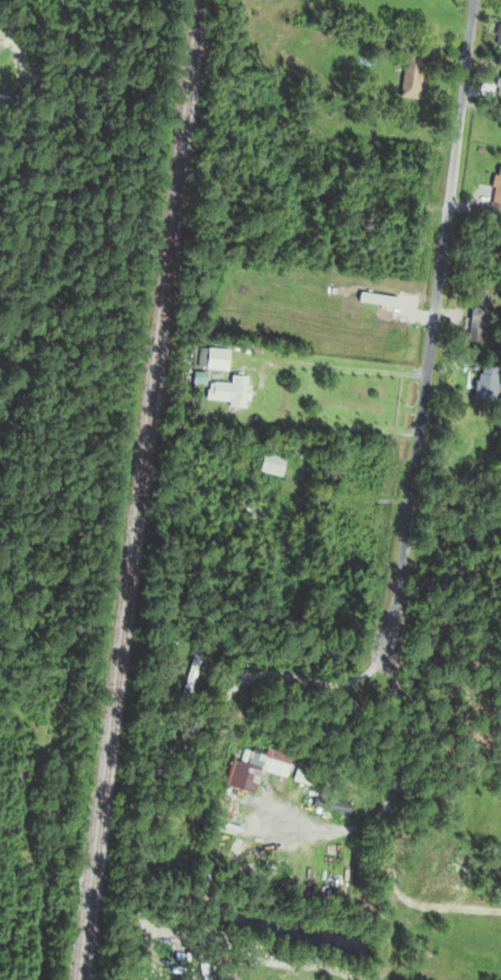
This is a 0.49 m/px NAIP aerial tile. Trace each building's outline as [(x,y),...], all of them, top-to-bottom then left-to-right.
[(399,98),(418,100),(423,56),(404,54),(399,98)] [(492,168),(492,208),(500,208),(500,168),(492,168)] [(226,371),(227,351),(197,349),(196,369),(226,371)] [(495,401),(495,366),(475,366),(475,401),(495,401)] [(228,385),(207,384),(207,401),(226,402),(226,408),(246,410),(248,378),(229,377),(228,385)] [(257,472),(279,478),(284,460),(262,454),(257,472)] [(201,659),(192,656),(177,694),(185,697),(201,659)] [(258,771),(230,762),(222,787),(251,795),(258,771)] [(311,788),(315,775),(295,769),(291,782),(311,788)]
